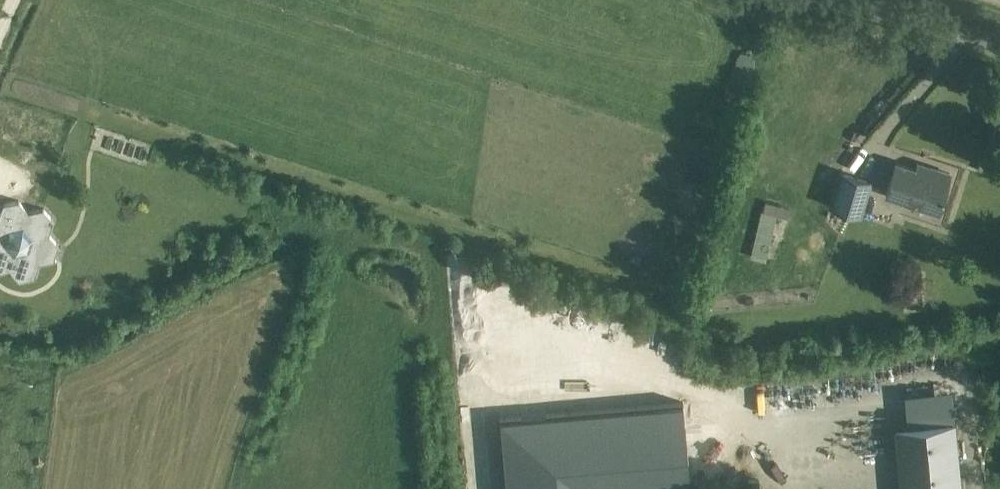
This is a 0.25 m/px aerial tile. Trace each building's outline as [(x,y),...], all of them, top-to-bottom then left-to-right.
[(930,173),(896,162),(886,195),(937,212),(950,173),(932,167),(930,173)] [(873,180),(839,169),(827,205),(861,217),(873,180)] [(18,200),(3,204),(0,213),(0,271),(9,269),(19,280),(35,277),(39,263),(54,260),(59,245),(49,234),(53,220),(43,208),(28,211),(18,200)] [(751,254),(767,258),(779,212),(763,208),(751,254)] [(499,418),(505,488),(690,488),(683,402),(499,418)] [(955,421),(953,421),(952,409),(908,414),(909,424),(909,426),(907,426),(909,446),(913,488),(961,488),(955,421)] [(748,480),(748,488),(759,488),(759,480),(748,480)]
